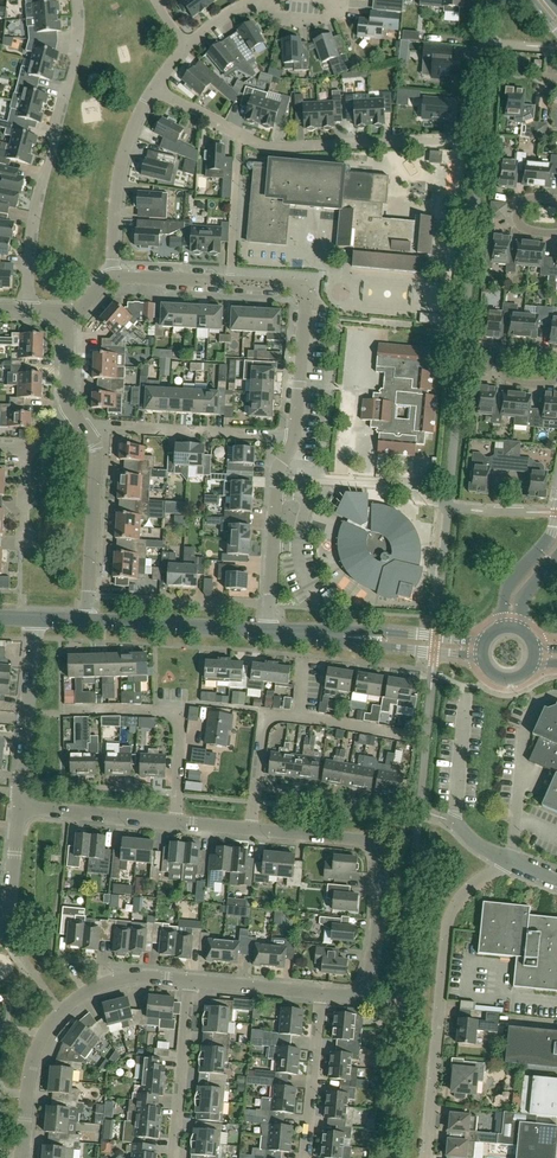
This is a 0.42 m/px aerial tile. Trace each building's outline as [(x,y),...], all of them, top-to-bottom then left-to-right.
[(27,11),(35,11),(36,19),(57,17),(57,12),(59,11),(59,2),(44,3),(43,0),(26,0),(27,11)] [(180,4),(180,7),(181,9),(183,11),(185,11),(188,10),(193,17),(200,12),(201,13),(208,7),(215,2),(214,0),(185,0),(182,2),(180,4)] [(386,11),(403,13),(404,0),(387,0),(386,11)] [(444,12),(460,14),(460,8),(462,8),(462,0),(445,0),(444,12)] [(359,29),(358,36),(382,38),(383,28),(391,29),(392,14),(377,13),(377,21),(360,19),(360,22),(358,23),(357,25),(357,28),(359,29)] [(57,17),(36,19),(37,26),(28,27),(29,39),(47,41),(46,32),(61,31),(60,22),(57,22),(57,17)] [(257,75),(250,65),(255,62),(253,59),(255,58),(250,51),(265,42),(260,34),(262,32),(258,25),(255,26),(252,22),(247,25),(245,23),(238,27),(239,29),(238,30),(245,42),(237,47),(257,75)] [(321,38),(315,40),(323,63),(332,59),(335,67),(349,62),(344,48),(336,51),(331,35),(328,35),(326,34),(324,35),(322,36),(321,38)] [(290,39),(283,39),(284,63),(294,63),(295,71),(309,70),(309,55),(301,56),(300,39),(298,39),(296,37),(294,37),(292,37),(290,39)] [(29,39),(26,51),(34,53),(32,61),(53,66),(54,61),(57,62),(59,52),(45,49),(47,41),(29,39)] [(252,78),(257,75),(237,47),(228,53),(220,43),(219,44),(217,42),(211,47),(212,50),(207,54),(223,72),(233,64),(238,71),(252,78)] [(452,48),(439,47),(425,46),(424,62),(433,63),(432,76),(432,78),(443,79),(444,77),(459,78),(460,59),(451,58),(452,48)] [(22,66),(19,79),(36,84),(37,77),(52,81),(54,72),(52,71),(53,66),(32,61),(30,68),(22,66)] [(204,76),(194,67),(193,69),(190,67),(185,73),(187,75),(183,80),(187,84),(185,86),(192,92),(193,89),(201,96),(212,83),(218,88),(224,82),(209,69),(204,76)] [(269,74),(274,76),(277,69),(270,67),(269,74)] [(24,95),(22,103),(42,108),(43,103),(46,104),(48,95),(34,91),(36,84),(19,79),(15,93),(24,95)] [(250,104),(248,109),(245,119),(246,119),(246,120),(248,120),(247,121),(249,123),(251,124),(253,124),(255,123),(255,122),(257,123),(259,123),(268,94),(246,87),(242,101),(250,104)] [(398,89),(397,96),(420,98),(420,91),(398,89)] [(521,117),(523,99),(524,91),(507,89),(506,96),(508,96),(506,116),(521,117)] [(291,97),(283,95),(269,91),(268,94),(259,123),(262,124),(263,125),(263,126),(265,127),(267,128),(269,129),(271,128),(271,127),(273,128),(273,127),(273,128),(278,112),(286,114),(291,97)] [(383,99),(369,100),(370,125),(373,125),(375,125),(375,126),(377,127),(379,128),(381,127),(383,126),(382,125),(384,125),(385,124),(384,108),(392,108),(392,93),(383,94),(383,99)] [(367,125),(370,125),(369,100),(367,100),(366,94),(346,95),(346,110),(355,110),(356,126),(358,126),(358,127),(360,128),(362,128),(364,128),(366,127),(366,126),(367,126),(367,125)] [(320,128),(318,103),(304,103),(303,95),(295,95),(296,113),(304,112),(305,129),(306,129),(307,129),(309,131),(311,131),(314,130),(315,129),(315,128),(317,128),(320,128)] [(333,102),(318,103),(320,128),(322,128),(324,128),(324,129),(326,130),(328,130),(330,130),(332,128),(333,127),(334,127),(333,111),(342,110),(341,96),(332,96),(333,102)] [(455,121),(457,101),(425,98),(423,118),(455,121)] [(22,103),(20,110),(11,108),(8,122),(0,120),(25,126),(26,119),(41,123),(43,114),(41,113),(42,108),(22,103)] [(195,162),(198,151),(178,141),(184,129),(175,125),(177,122),(169,118),(168,121),(163,118),(160,124),(157,123),(153,130),(156,132),(155,133),(167,139),(163,149),(195,162)] [(0,120),(0,127),(6,129),(5,135),(13,137),(11,144),(31,150),(33,145),(35,145),(38,136),(15,130),(17,124),(25,126),(0,120)] [(530,138),(538,139),(539,124),(532,123),(530,138)] [(547,124),(539,124),(538,139),(546,140),(547,124)] [(11,144),(9,152),(1,150),(0,153),(0,163),(6,165),(8,159),(31,165),(33,156),(30,155),(31,150),(11,144)] [(205,160),(208,160),(207,178),(224,179),(224,180),(232,180),(234,161),(225,160),(226,147),(224,147),(224,144),(215,144),(215,147),(209,146),(208,152),(205,152),(205,160)] [(432,151),(431,162),(440,162),(441,152),(432,151)] [(143,169),(142,175),(165,181),(169,164),(175,166),(177,157),(161,153),(158,162),(146,159),(145,160),(143,160),(141,168),(143,169)] [(536,186),(538,163),(525,162),(526,154),(518,153),(517,161),(517,170),(524,171),(523,185),(536,186)] [(552,157),(552,165),(538,163),(536,186),(550,187),(551,173),(556,174),(556,157),(552,157)] [(517,170),(517,161),(502,160),(499,186),(515,188),(517,170)] [(270,166),(255,164),(248,242),(286,245),(289,205),(340,210),(337,247),(354,248),(352,267),(427,273),(429,255),(432,255),(435,218),(416,216),(415,222),(381,219),(383,204),(387,205),(389,176),(344,172),(345,168),(271,161),(270,166)] [(0,166),(0,181),(0,183),(0,189),(21,193),(24,178),(18,177),(19,170),(0,166)] [(10,207),(16,208),(19,193),(21,194),(21,193),(0,189),(0,212),(8,214),(10,207)] [(162,193),(138,192),(138,198),(135,198),(135,207),(138,207),(137,209),(150,210),(150,218),(167,219),(167,210),(161,210),(162,193)] [(492,203),(491,211),(506,212),(507,204),(492,203)] [(506,212),(491,211),(490,218),(506,220),(506,212)] [(203,252),(206,253),(207,227),(193,226),(193,221),(185,220),(185,223),(184,235),(192,235),(191,252),(192,252),(193,252),(193,253),(195,254),(197,255),(199,254),(201,253),(203,253),(203,252)] [(184,235),(185,223),(150,221),(149,229),(136,229),(136,230),(133,230),(133,239),(136,239),(135,246),(141,246),(141,249),(149,249),(149,247),(159,247),(160,235),(169,235),(184,229),(184,235)] [(13,240),(15,224),(0,222),(0,238),(13,240)] [(230,237),(230,223),(222,222),(222,228),(207,227),(206,253),(209,253),(210,253),(210,254),(212,255),(214,256),(216,255),(218,254),(218,253),(220,254),(220,253),(221,237),(230,237)] [(509,255),(510,237),(495,236),(492,262),(508,264),(509,255)] [(9,255),(11,240),(13,240),(0,238),(0,254),(9,255)] [(508,264),(507,272),(515,273),(516,265),(529,266),(531,243),(518,241),(516,256),(509,255),(508,264)] [(531,243),(529,266),(542,267),(541,275),(549,276),(550,259),(543,258),(545,244),(531,243)] [(549,276),(556,276),(556,260),(550,259),(549,276)] [(3,289),(3,287),(10,288),(11,272),(5,271),(5,263),(0,263),(0,289),(3,289)] [(108,311),(107,311),(125,327),(130,321),(134,325),(138,321),(143,322),(153,322),(154,304),(153,304),(145,304),(145,303),(144,303),(141,303),(140,302),(135,302),(133,303),(128,303),(128,309),(129,310),(127,312),(115,302),(113,305),(110,305),(107,308),(108,311)] [(163,305),(163,303),(162,303),(161,327),(174,328),(175,305),(163,305)] [(522,337),(524,314),(517,314),(518,306),(504,304),(503,312),(502,321),(503,321),(510,322),(509,336),(522,337)] [(175,305),(174,328),(186,328),(187,305),(186,305),(186,306),(175,305)] [(187,305),(186,328),(197,329),(199,307),(187,306),(187,305)] [(199,307),(197,329),(209,330),(211,306),(210,306),(210,307),(199,307)] [(211,306),(209,330),(222,330),(223,308),(211,307),(211,306)] [(244,331),(245,308),(244,309),(232,308),(231,331),(244,331)] [(257,310),(245,309),(245,308),(244,331),(256,332),(257,310)] [(524,314),(522,337),(536,339),(537,324),(544,325),(546,308),(539,308),(538,315),(524,314)] [(544,325),(551,326),(550,343),(556,344),(556,317),(552,317),(553,309),(546,308),(544,325)] [(257,310),(256,332),(267,333),(269,309),(268,309),(268,310),(257,310)] [(279,341),(280,333),(281,311),(269,310),(269,309),(267,333),(267,340),(279,341)] [(102,347),(112,347),(126,348),(126,338),(120,332),(125,327),(107,311),(106,312),(104,312),(101,316),(101,318),(99,321),(114,334),(110,339),(102,339),(102,347)] [(502,321),(503,312),(488,311),(486,337),(501,339),(503,321),(502,321)] [(20,346),(43,347),(43,346),(45,344),(45,340),(44,338),(44,335),(12,334),(12,339),(0,339),(0,346),(20,346)] [(431,391),(432,372),(429,372),(431,349),(379,344),(376,372),(375,372),(373,394),(374,394),(374,400),(364,400),(362,420),(372,421),(371,428),(380,429),(378,452),(415,456),(416,444),(424,445),(425,433),(433,434),(436,396),(428,396),(429,391),(431,391)] [(11,366),(26,366),(26,359),(43,360),(43,356),(45,354),(45,350),(43,348),(43,347),(20,346),(19,354),(12,353),(11,366)] [(126,354),(126,348),(112,347),(111,354),(94,353),(94,357),(92,359),(92,363),(94,365),(94,366),(125,367),(126,354)] [(477,361),(492,363),(493,355),(478,354),(477,361)] [(268,369),(269,363),(245,361),(244,379),(253,380),(276,382),(275,381),(276,369),(268,369)] [(477,361),(476,369),(492,371),(492,363),(477,361)] [(44,379),(42,377),(42,374),(25,373),(26,366),(11,366),(11,373),(8,373),(8,385),(18,386),(42,386),(42,385),(44,384),(44,379)] [(111,379),(110,386),(125,386),(125,367),(94,366),(94,367),(92,369),(92,373),(94,375),(93,379),(111,379)] [(146,396),(145,412),(157,412),(157,414),(158,414),(159,383),(147,382),(147,378),(140,378),(139,396),(146,396)] [(252,392),(274,394),(275,382),(276,382),(253,380),(252,392)] [(159,383),(158,414),(158,412),(170,413),(171,390),(159,390),(159,383)] [(42,386),(18,386),(18,398),(10,398),(10,405),(1,404),(24,405),(25,398),(42,399),(42,395),(44,394),(44,389),(42,387),(42,386)] [(124,399),(125,386),(110,386),(110,394),(93,393),(93,397),(92,399),(92,408),(108,408),(108,413),(122,414),(122,399),(124,399)] [(495,406),(497,388),(481,387),(479,413),(494,415),(494,406),(495,406)] [(218,393),(207,392),(206,416),(206,414),(218,415),(219,405),(226,405),(226,395),(226,388),(218,388),(218,393)] [(171,390),(170,413),(181,413),(181,415),(182,415),(183,391),(171,390)] [(183,391),(182,415),(182,413),(194,414),(195,391),(183,391)] [(195,391),(194,414),(205,414),(205,416),(206,416),(207,392),(195,391)] [(251,404),(274,406),(274,405),(273,405),(274,394),(252,392),(251,404)] [(494,415),(493,423),(501,424),(502,416),(515,417),(517,394),(504,393),(502,407),(495,406),(494,406),(494,415)] [(545,393),(543,411),(536,410),(535,427),(542,427),(543,419),(556,421),(556,394),(545,393)] [(535,427),(536,410),(529,409),(531,395),(517,394),(515,417),(514,425),(535,427)] [(8,427),(32,428),(32,419),(31,417),(32,413),(14,413),(15,405),(24,406),(24,405),(1,404),(0,424),(0,427),(8,428),(8,427)] [(251,404),(250,416),(272,418),(273,406),(274,406),(251,404)] [(511,458),(513,442),(505,442),(504,457),(511,458)] [(520,443),(513,442),(511,458),(519,458),(520,443)] [(168,456),(167,473),(181,474),(182,466),(189,466),(191,445),(176,444),(175,457),(168,456)] [(137,469),(151,470),(154,470),(155,456),(144,456),(145,448),(148,448),(148,447),(121,445),(120,454),(121,456),(120,460),(137,461),(137,469)] [(191,445),(189,466),(197,467),(197,475),(211,476),(212,459),(205,458),(205,446),(191,445)] [(234,448),(229,448),(227,471),(242,472),(242,464),(254,465),(255,449),(254,449),(249,448),(249,447),(241,446),(241,448),(236,448),(234,448)] [(475,454),(474,465),(472,485),(470,485),(469,492),(487,493),(490,458),(485,458),(481,454),(475,454)] [(528,497),(546,499),(547,492),(545,491),(547,472),(544,472),(544,467),(541,464),(536,464),(533,466),(533,471),(531,471),(528,497)] [(136,476),(120,475),(119,478),(118,480),(117,484),(119,486),(119,487),(143,489),(150,489),(151,470),(137,469),(136,476)] [(232,497),(252,498),(253,483),(241,483),(241,475),(227,475),(226,488),(228,490),(232,490),(232,497)] [(157,479),(160,493),(169,491),(166,477),(157,479)] [(150,489),(143,489),(119,487),(119,488),(117,490),(117,494),(118,496),(118,500),(135,501),(135,508),(149,508),(150,489)] [(367,496),(367,497),(348,496),(339,513),(338,513),(338,514),(342,515),(349,519),(347,524),(346,523),(346,524),(345,523),(344,523),(345,524),(343,528),(342,534),(341,539),(340,539),(340,540),(341,540),(341,545),(340,545),(341,545),(341,551),(342,556),(344,561),(343,562),(344,562),(346,566),(345,567),(346,567),(349,571),(352,576),(356,580),(356,581),(357,580),(361,583),(360,584),(361,583),(366,586),(371,588),(376,590),(376,591),(376,590),(381,591),(380,596),(380,597),(381,596),(386,597),(392,598),(398,598),(407,600),(411,601),(412,597),(414,588),(417,583),(419,577),(420,572),(421,572),(421,571),(420,571),(416,570),(417,565),(419,566),(419,565),(417,565),(418,559),(419,554),(418,548),(420,548),(418,548),(418,543),(419,543),(419,542),(418,543),(416,537),(414,532),(411,528),(412,527),(411,527),(410,527),(407,523),(408,522),(407,523),(403,519),(399,516),(394,513),(395,512),(394,512),(394,513),(389,510),(390,509),(389,509),(389,510),(384,509),(378,508),(373,507),(373,506),(373,507),(372,507),(372,508),(367,508),(367,496)] [(222,518),(239,519),(239,512),(252,512),(252,498),(232,497),(231,505),(225,504),(225,518),(222,518)] [(211,508),(222,508),(223,500),(212,499),(211,508)] [(165,515),(175,515),(176,503),(166,503),(165,515)] [(149,508),(135,508),(135,515),(117,514),(117,517),(115,519),(115,523),(117,525),(117,526),(140,528),(141,521),(148,521),(149,508)] [(222,518),(221,531),(229,532),(229,540),(250,541),(251,527),(238,526),(239,519),(222,518)] [(167,520),(154,520),(154,529),(166,529),(167,520)] [(140,528),(117,526),(117,527),(115,529),(114,533),(116,535),(116,539),(133,540),(133,547),(147,547),(147,540),(140,540),(140,528)] [(150,529),(150,539),(165,540),(166,530),(150,529)] [(250,541),(229,540),(228,554),(223,554),(222,561),(236,562),(237,555),(249,556),(250,541)] [(147,547),(133,547),(132,554),(115,553),(115,556),(113,558),(113,562),(114,564),(114,565),(146,567),(147,547)] [(184,565),(176,565),(176,553),(163,552),(162,559),(162,568),(161,573),(168,573),(168,585),(182,586),(184,565)] [(184,557),(184,565),(182,586),(197,587),(198,575),(205,575),(206,558),(184,557)] [(226,589),(228,589),(227,589),(233,589),(233,591),(240,592),(240,590),(246,590),(247,590),(248,574),(236,574),(236,565),(219,564),(218,579),(227,580),(226,589)] [(146,567),(114,565),(114,566),(112,568),(112,572),(114,574),(114,578),(145,580),(146,567)] [(153,567),(153,580),(161,580),(161,573),(162,568),(153,567)] [(332,589),(332,590),(323,597),(332,607),(340,597),(332,589)] [(364,593),(361,603),(367,605),(370,594),(364,593)] [(128,684),(135,684),(134,654),(121,655),(121,677),(128,677),(128,684)] [(147,654),(134,654),(135,684),(135,693),(142,693),(142,682),(148,682),(147,654)] [(96,677),(95,655),(82,656),(83,678),(96,677)] [(108,655),(95,655),(96,677),(103,677),(103,685),(109,684),(108,655)] [(115,677),(121,677),(121,655),(108,655),(109,684),(115,684),(115,677)] [(69,678),(83,678),(82,656),(69,656),(69,678)] [(205,681),(218,682),(219,658),(213,657),(213,661),(206,661),(205,681)] [(230,682),(231,658),(231,660),(219,659),(219,658),(218,682),(230,682)] [(248,667),(244,667),(244,663),(237,663),(237,659),(231,658),(230,682),(230,687),(246,688),(247,681),(248,667)] [(263,691),(266,661),(260,660),(260,664),(253,664),(253,667),(248,667),(247,681),(246,688),(262,691),(263,691)] [(275,686),(276,686),(278,662),(278,664),(266,662),(267,661),(266,661),(263,691),(264,682),(276,683),(275,686)] [(278,662),(276,686),(288,688),(291,668),(284,667),(284,663),(278,662)] [(8,667),(0,666),(0,680),(10,681),(11,667),(8,667)] [(336,698),(341,670),(329,668),(324,696),(323,703),(328,703),(329,697),(336,698)] [(353,672),(341,670),(336,698),(337,698),(338,691),(350,693),(353,672)] [(368,696),(371,675),(359,673),(356,693),(353,693),(352,700),(366,703),(368,696)] [(371,675),(368,696),(380,698),(383,677),(371,675)] [(389,678),(386,698),(383,697),(381,712),(390,713),(391,705),(397,706),(401,680),(389,678)] [(0,680),(0,694),(8,695),(10,681),(0,680)] [(414,682),(401,680),(397,706),(398,706),(397,708),(415,710),(417,698),(411,697),(414,682)] [(70,692),(70,707),(81,707),(81,692),(70,692)] [(207,694),(207,702),(217,702),(217,694),(207,694)] [(135,695),(122,695),(122,704),(135,704),(135,695)] [(274,696),(273,708),(280,709),(281,697),(274,696)] [(549,700),(546,708),(545,708),(533,735),(540,738),(529,761),(556,773),(542,806),(556,812),(556,704),(549,700)] [(229,725),(232,725),(233,716),(210,713),(206,744),(229,747),(231,735),(228,735),(229,725)] [(109,717),(109,726),(120,727),(121,717),(109,717)] [(206,735),(206,722),(193,721),(193,735),(206,735)] [(84,775),(83,732),(75,732),(75,744),(67,744),(67,754),(71,754),(71,775),(84,775)] [(91,744),(90,732),(83,732),(84,775),(96,775),(96,754),(99,754),(98,744),(91,744)] [(282,775),(294,777),(296,756),(289,755),(291,744),(285,743),(285,748),(282,775)] [(294,777),(306,778),(310,746),(304,745),(303,756),(296,756),(294,777)] [(123,748),(119,747),(118,775),(131,775),(131,765),(136,765),(136,755),(132,755),(132,747),(123,746),(123,748)] [(310,746),(306,778),(318,780),(321,753),(314,752),(315,746),(310,746)] [(106,774),(118,775),(119,747),(114,747),(114,753),(107,753),(106,774)] [(207,750),(194,748),(192,762),(205,764),(207,750)] [(269,774),(282,775),(285,748),(280,748),(279,754),(272,753),(269,774)] [(140,776),(153,776),(154,749),(149,749),(148,755),(141,755),(140,776)] [(154,749),(153,776),(165,777),(166,756),(159,755),(159,749),(154,749)] [(341,750),(340,757),(335,784),(347,786),(351,765),(344,764),(346,751),(341,750)] [(376,791),(388,794),(395,754),(388,753),(386,766),(388,766),(387,772),(380,770),(376,791)] [(399,763),(394,762),(395,754),(388,794),(400,796),(404,775),(397,774),(399,763)] [(347,786),(359,788),(365,756),(359,755),(357,766),(351,765),(347,786)] [(323,782),(335,784),(340,757),(335,756),(334,762),(326,761),(323,782)] [(377,759),(365,756),(359,788),(371,791),(373,777),(376,778),(379,763),(376,762),(377,759)] [(190,770),(189,779),(198,781),(199,771),(190,770)] [(187,781),(186,789),(201,791),(202,783),(187,781)] [(89,858),(91,836),(77,834),(76,850),(69,850),(67,867),(80,868),(81,857),(89,858)] [(106,837),(91,836),(89,858),(97,859),(96,870),(110,871),(111,854),(104,853),(106,837)] [(121,863),(113,862),(111,878),(120,879),(121,870),(127,871),(128,865),(127,865),(127,861),(137,862),(139,840),(123,839),(121,863)] [(152,863),(153,851),(154,842),(139,840),(137,862),(152,864),(152,863)] [(162,872),(170,872),(183,874),(186,845),(172,843),(170,859),(163,858),(162,872)] [(199,861),(200,851),(200,846),(186,845),(183,874),(204,876),(206,862),(199,861)] [(224,872),(231,873),(233,849),(218,848),(217,856),(210,855),(207,888),(214,889),(215,883),(223,884),(224,872)] [(233,849),(231,873),(239,873),(238,885),(251,886),(254,859),(247,859),(248,851),(233,849)] [(268,876),(278,877),(280,854),(265,852),(263,867),(255,866),(254,882),(267,883),(268,876)] [(301,887),(302,871),(294,870),(296,855),(280,854),(278,877),(288,878),(287,885),(301,887)] [(334,862),(332,864),(326,863),(325,877),(351,880),(352,872),(356,872),(357,859),(335,856),(334,862)] [(152,864),(150,881),(159,882),(160,864),(152,863),(152,864)] [(339,885),(328,884),(327,898),(330,899),(334,904),(333,909),(357,912),(358,895),(338,893),(339,885)] [(481,932),(478,953),(521,958),(520,970),(515,970),(514,987),(556,991),(556,918),(530,916),(530,907),(484,902),(481,932)] [(86,916),(63,914),(61,929),(69,930),(68,946),(83,947),(82,949),(83,949),(86,916)] [(99,935),(107,936),(109,921),(101,920),(100,922),(95,921),(94,927),(85,927),(86,916),(83,949),(98,951),(99,935)] [(320,924),(333,931),(332,939),(354,942),(355,927),(341,926),(342,919),(320,917),(320,924)] [(117,922),(109,921),(107,936),(115,937),(114,952),(116,952),(117,955),(126,956),(128,953),(129,954),(131,929),(132,923),(117,922)] [(146,937),(154,938),(155,923),(147,922),(146,930),(131,929),(129,954),(130,951),(130,952),(132,954),(140,955),(142,953),(144,953),(146,937)] [(175,958),(178,927),(170,927),(170,924),(155,923),(154,938),(162,939),(160,954),(175,956),(175,958)] [(200,945),(201,933),(202,930),(186,928),(185,936),(178,935),(178,927),(175,958),(191,959),(192,944),(200,945)] [(207,961),(222,962),(224,941),(209,940),(210,933),(201,933),(200,945),(200,948),(208,949),(207,961)] [(239,952),(247,953),(248,937),(240,936),(239,943),(224,941),(222,962),(238,964),(239,952)] [(254,966),(269,967),(271,946),(256,944),(257,938),(248,937),(247,953),(255,954),(254,966)] [(271,946),(269,967),(285,968),(286,957),(294,957),(296,942),(287,941),(287,939),(272,938),(271,946)] [(317,948),(316,963),(323,964),(322,973),(346,975),(347,960),(338,960),(339,950),(317,948)] [(160,1019),(162,997),(161,997),(161,995),(153,994),(153,996),(149,996),(148,1011),(141,1010),(140,1025),(147,1026),(148,1018),(160,1019)] [(136,1025),(140,1025),(141,1010),(134,1010),(133,1012),(132,1013),(128,998),(124,999),(124,997),(117,999),(117,1001),(116,1001),(121,1022),(123,1028),(136,1025)] [(175,998),(162,997),(160,1019),(159,1026),(160,1026),(161,1028),(166,1028),(168,1027),(175,1027),(175,1020),(173,1019),(175,998)] [(203,1019),(232,1022),(233,1009),(245,1011),(246,1003),(220,1000),(219,1007),(206,1006),(205,1012),(204,1014),(203,1016),(203,1019)] [(121,1022),(116,1001),(103,1004),(107,1019),(104,1020),(103,1018),(97,1023),(105,1035),(110,1031),(111,1032),(123,1028),(121,1022)] [(460,1009),(475,1011),(476,1002),(461,1001),(460,1009)] [(253,1018),(260,1019),(261,1005),(254,1004),(253,1018)] [(283,1008),(281,1021),(302,1023),(303,1010),(283,1008)] [(362,1015),(362,1009),(348,1008),(351,1011),(350,1014),(335,1013),(334,1026),(355,1028),(362,1029),(363,1016),(362,1015)] [(470,1020),(471,1011),(460,1010),(457,1043),(475,1045),(476,1031),(498,1033),(499,1023),(470,1020)] [(216,1041),(230,1042),(231,1035),(228,1035),(229,1022),(232,1022),(203,1019),(203,1020),(203,1022),(203,1025),(204,1027),(203,1032),(216,1034),(216,1041)] [(302,1023),(281,1021),(280,1034),(301,1036),(302,1023)] [(100,1039),(105,1035),(97,1023),(91,1027),(92,1029),(90,1031),(78,1022),(71,1032),(88,1045),(93,1049),(100,1039)] [(355,1028),(334,1026),(333,1039),(348,1040),(347,1047),(360,1048),(362,1029),(355,1028)] [(509,1027),(505,1063),(556,1069),(556,1032),(509,1027)] [(68,1054),(68,1061),(82,1063),(93,1049),(88,1045),(71,1032),(70,1034),(68,1032),(63,1038),(65,1040),(63,1042),(72,1049),(68,1054)] [(264,1032),(263,1039),(277,1040),(278,1033),(264,1032)] [(277,1040),(263,1039),(262,1046),(269,1047),(277,1047),(277,1040)] [(230,1042),(216,1041),(215,1048),(202,1046),(201,1052),(200,1054),(199,1056),(199,1059),(228,1062),(230,1042)] [(300,1049),(279,1047),(277,1047),(269,1047),(268,1059),(278,1060),(299,1062),(300,1049)] [(330,1066),(351,1067),(352,1061),(353,1060),(359,1060),(360,1048),(347,1047),(347,1054),(332,1053),(330,1066)] [(155,1056),(169,1057),(170,1050),(155,1048),(155,1056)] [(135,1079),(143,1079),(165,1081),(166,1067),(162,1066),(163,1060),(137,1057),(136,1064),(137,1064),(135,1079)] [(212,1081),(226,1082),(227,1075),(224,1075),(225,1062),(228,1062),(199,1059),(199,1060),(199,1062),(199,1065),(200,1067),(199,1073),(213,1074),(212,1081)] [(299,1062),(278,1060),(277,1073),(297,1075),(299,1062)] [(51,1078),(51,1080),(72,1081),(73,1069),(82,1070),(82,1063),(68,1061),(67,1068),(52,1067),(51,1070),(49,1070),(49,1078),(51,1078)] [(484,1081),(485,1064),(464,1062),(463,1070),(455,1069),(453,1092),(456,1092),(455,1097),(457,1099),(464,1099),(465,1098),(466,1093),(475,1094),(477,1081),(484,1081)] [(351,1067),(330,1066),(329,1079),(344,1080),(344,1087),(356,1088),(358,1068),(351,1067)] [(255,1077),(274,1079),(274,1072),(255,1070),(255,1077)] [(556,1117),(556,1079),(524,1076),(520,1114),(556,1117)] [(274,1079),(255,1077),(247,1077),(247,1084),(273,1086),(274,1079)] [(134,1093),(133,1100),(148,1101),(159,1102),(160,1096),(163,1096),(165,1081),(143,1079),(143,1087),(135,1086),(134,1093)] [(72,1089),(72,1081),(51,1080),(50,1081),(48,1081),(47,1092),(64,1094),(64,1101),(79,1102),(80,1089),(72,1089)] [(226,1082),(212,1081),(211,1088),(198,1087),(198,1092),(196,1094),(196,1097),(195,1099),(224,1102),(226,1082)] [(275,1086),(274,1099),(295,1101),(296,1088),(275,1086)] [(327,1105),(347,1107),(348,1100),(349,1099),(355,1100),(356,1088),(344,1087),(343,1093),(328,1092),(327,1105)] [(294,1114),(295,1101),(274,1099),(268,1098),(267,1107),(273,1108),(273,1112),(294,1114)] [(133,1100),(130,1099),(128,1121),(161,1124),(162,1109),(159,1109),(159,1102),(148,1101),(133,1100)] [(222,1122),(224,1102),(195,1099),(195,1100),(195,1102),(195,1105),(196,1107),(196,1113),(197,1113),(197,1120),(222,1122)] [(48,1106),(47,1119),(68,1121),(79,1122),(79,1114),(84,1110),(85,1103),(79,1102),(64,1101),(63,1108),(48,1106)] [(347,1107),(327,1105),(325,1118),(337,1119),(339,1121),(338,1126),(340,1126),(353,1127),(354,1108),(347,1107)] [(253,1116),(270,1118),(271,1111),(256,1109),(256,1116),(253,1116)] [(464,1141),(475,1142),(479,1143),(479,1142),(497,1144),(498,1134),(476,1132),(478,1116),(451,1114),(449,1130),(465,1132),(464,1141)] [(253,1124),(262,1124),(264,1137),(263,1137),(291,1139),(293,1126),(272,1124),(272,1125),(269,1125),(270,1118),(253,1116),(253,1124)] [(67,1134),(68,1121),(47,1119),(47,1121),(45,1121),(44,1128),(46,1128),(46,1132),(61,1133),(60,1140),(80,1142),(80,1135),(67,1134)] [(159,1139),(161,1124),(128,1121),(136,1122),(136,1131),(127,1130),(126,1142),(142,1144),(143,1137),(159,1139)] [(498,1134),(497,1144),(517,1146),(556,1150),(556,1126),(503,1121),(502,1134),(498,1134)] [(191,1141),(220,1144),(222,1124),(208,1123),(207,1130),(194,1128),(193,1134),(192,1136),(192,1138),(191,1141)] [(88,1126),(88,1134),(100,1133),(99,1125),(88,1126)] [(323,1145),(344,1147),(344,1140),(346,1139),(351,1139),(353,1127),(340,1126),(339,1133),(324,1132),(323,1145)] [(253,1148),(252,1156),(266,1157),(267,1150),(290,1152),(291,1139),(263,1137),(261,1137),(260,1149),(253,1148)] [(60,1140),(59,1148),(44,1146),(44,1150),(42,1149),(41,1157),(43,1157),(73,1157),(74,1148),(79,1149),(80,1142),(60,1140)] [(475,1142),(464,1141),(449,1140),(447,1156),(463,1157),(474,1157),(475,1142)] [(191,1141),(191,1142),(191,1144),(191,1147),(192,1149),(191,1155),(205,1156),(205,1157),(219,1157),(220,1144),(191,1141)] [(110,1155),(118,1154),(117,1144),(109,1145),(110,1155)] [(133,1157),(157,1157),(158,1155),(154,1154),(155,1148),(127,1145),(126,1152),(134,1153),(133,1157)] [(322,1157),(326,1157),(350,1157),(351,1147),(344,1147),(323,1145),(322,1157)] [(516,1157),(556,1157),(556,1152),(556,1150),(517,1146),(516,1157)]
